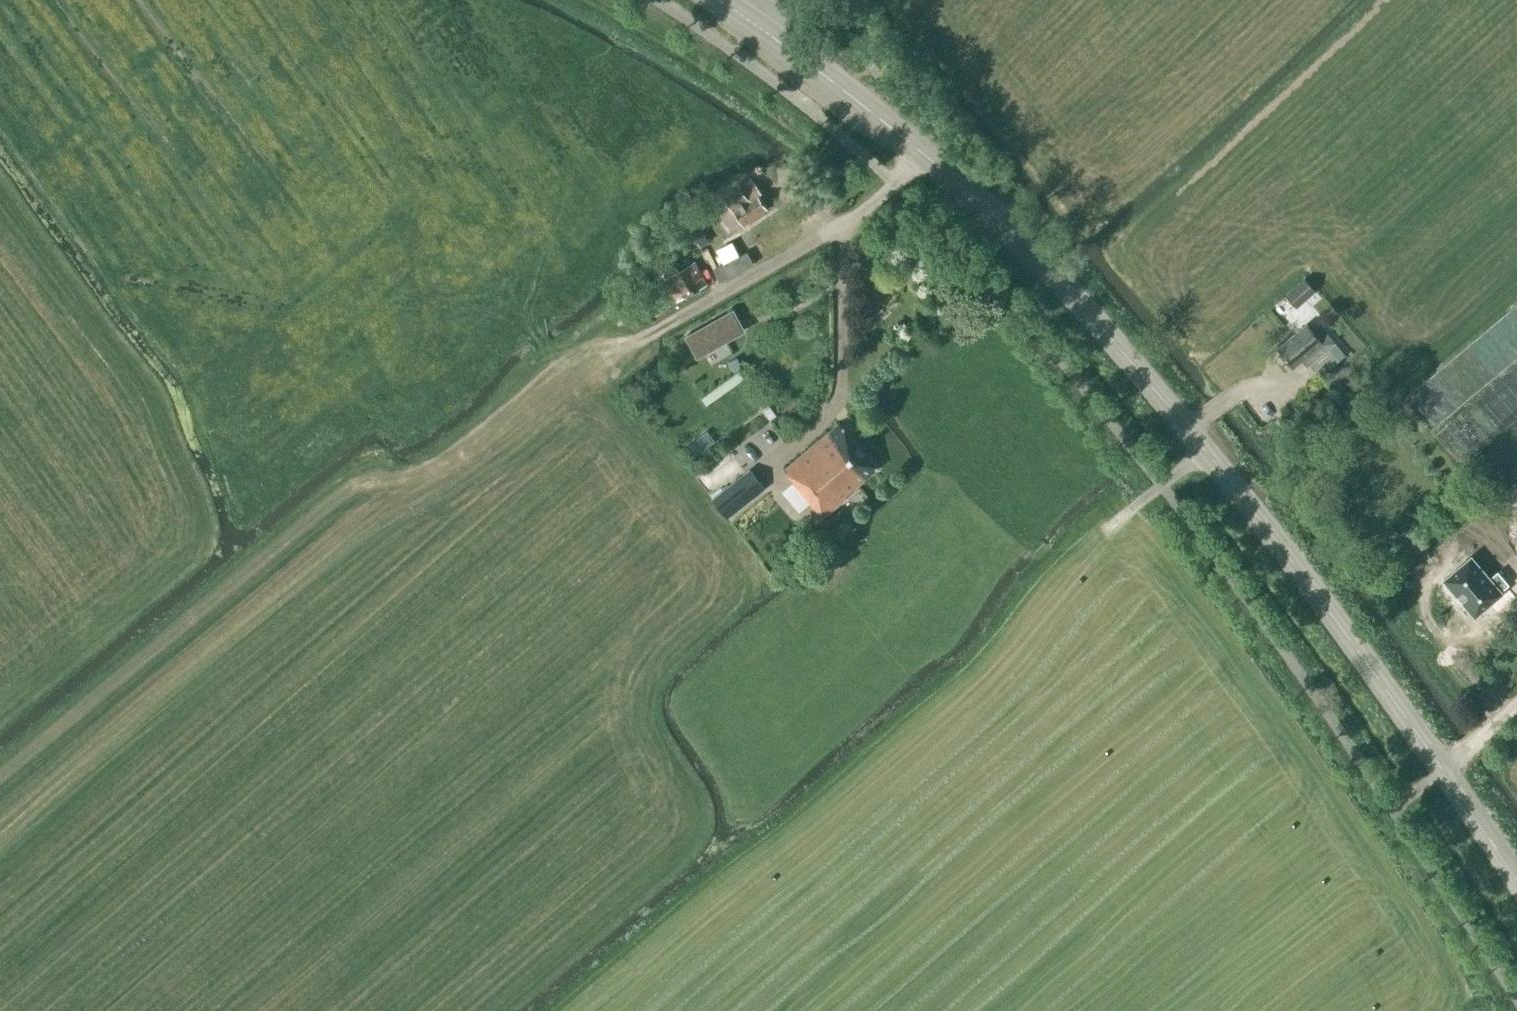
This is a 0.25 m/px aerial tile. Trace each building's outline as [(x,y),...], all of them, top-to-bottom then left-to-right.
[(743,224),(768,207),(758,193),(761,191),(751,175),(723,193),(731,207),(743,224)] [(731,207),(720,214),(731,231),(743,224),(731,207)] [(667,280),(677,300),(707,285),(697,265),(667,280)] [(1297,308),(1316,291),(1305,278),(1286,295),(1297,308)] [(745,327),(735,307),(688,332),(699,352),(745,327)] [(1314,333),(1306,324),(1277,349),(1293,368),(1302,360),(1307,366),(1310,363),(1321,376),(1345,355),(1322,327),(1314,333)] [(839,424),(785,470),(794,481),(792,483),(809,504),(824,520),(861,489),(858,485),(877,469),(839,424)] [(728,518),(766,487),(750,467),(712,498),(728,518)]
